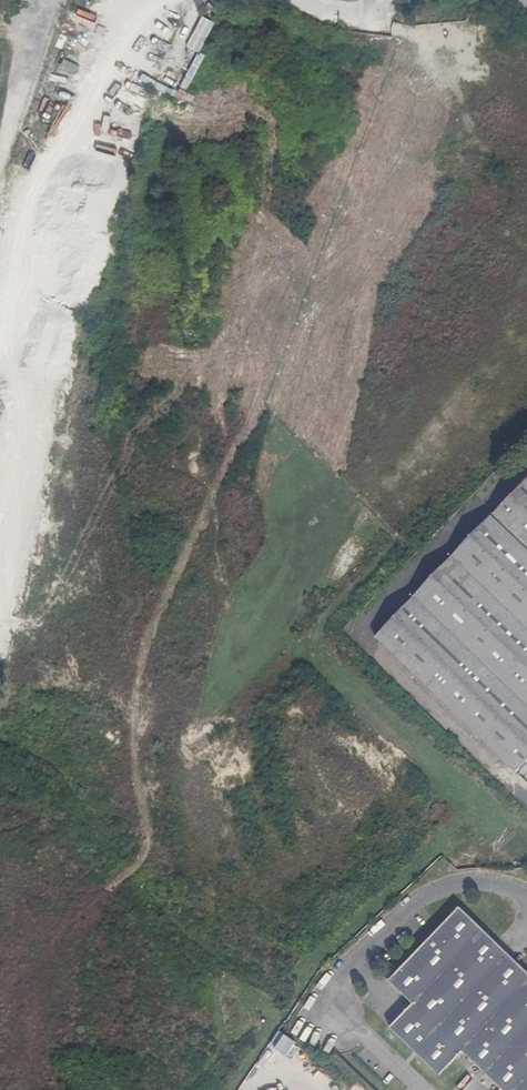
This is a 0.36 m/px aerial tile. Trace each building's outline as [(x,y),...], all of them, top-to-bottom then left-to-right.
[(203,17),(188,46),(200,53),(216,24),(203,17)] [(369,637),(510,771),(526,753),(526,472),(369,637)] [(461,908),(391,979),(413,1000),(392,1023),(441,1073),(465,1050),(506,1089),(526,1089),(526,972),(461,908)]
